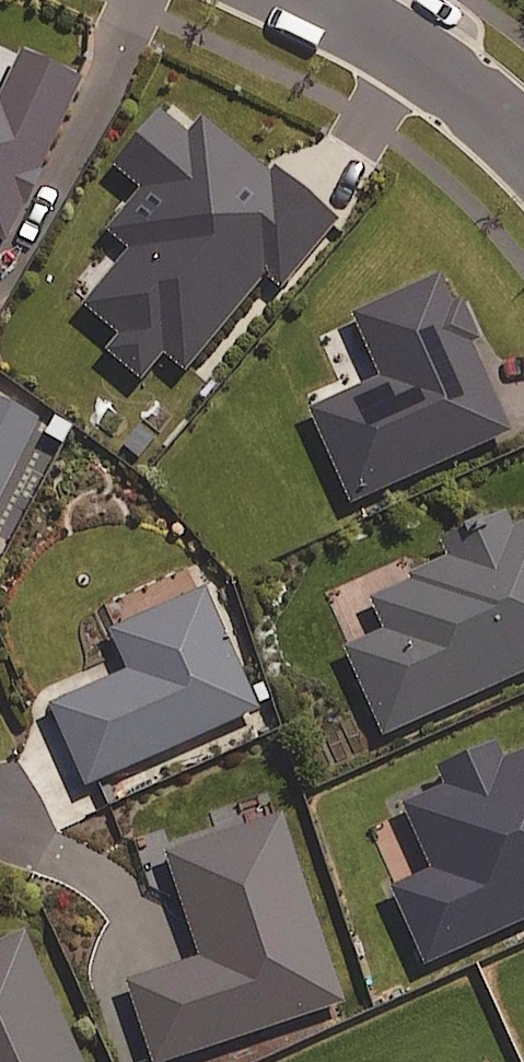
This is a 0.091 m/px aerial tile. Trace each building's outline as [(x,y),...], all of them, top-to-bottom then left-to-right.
[(8,248),(83,87),(23,59),(1,107),(0,107),(0,244),(8,248)] [(181,136),(159,118),(116,172),(140,191),(107,232),(133,252),(85,311),(120,339),(106,356),(143,385),(165,358),(187,376),(265,279),(284,294),(337,227),(273,175),(269,180),(197,123),(181,136)] [(470,347),(483,341),(462,293),(449,299),(441,280),(355,317),(383,383),(315,412),(356,505),(510,437),(470,347)] [(37,427),(0,410),(0,507),(37,427)] [(508,529),(504,521),(438,548),(446,565),(367,601),(383,635),(345,651),(385,739),(523,677),(523,522),(508,529)] [(259,713),(204,594),(112,636),(129,673),(51,708),(89,790),(259,713)] [(504,766),(498,752),(435,779),(445,803),(409,818),(435,877),(395,895),(427,967),(523,924),(523,757),(504,766)] [(279,822),(168,860),(202,964),(130,988),(155,1061),(179,1061),(341,1008),(279,822)] [(0,947),(0,1061),(80,1061),(24,935),(0,947)]
